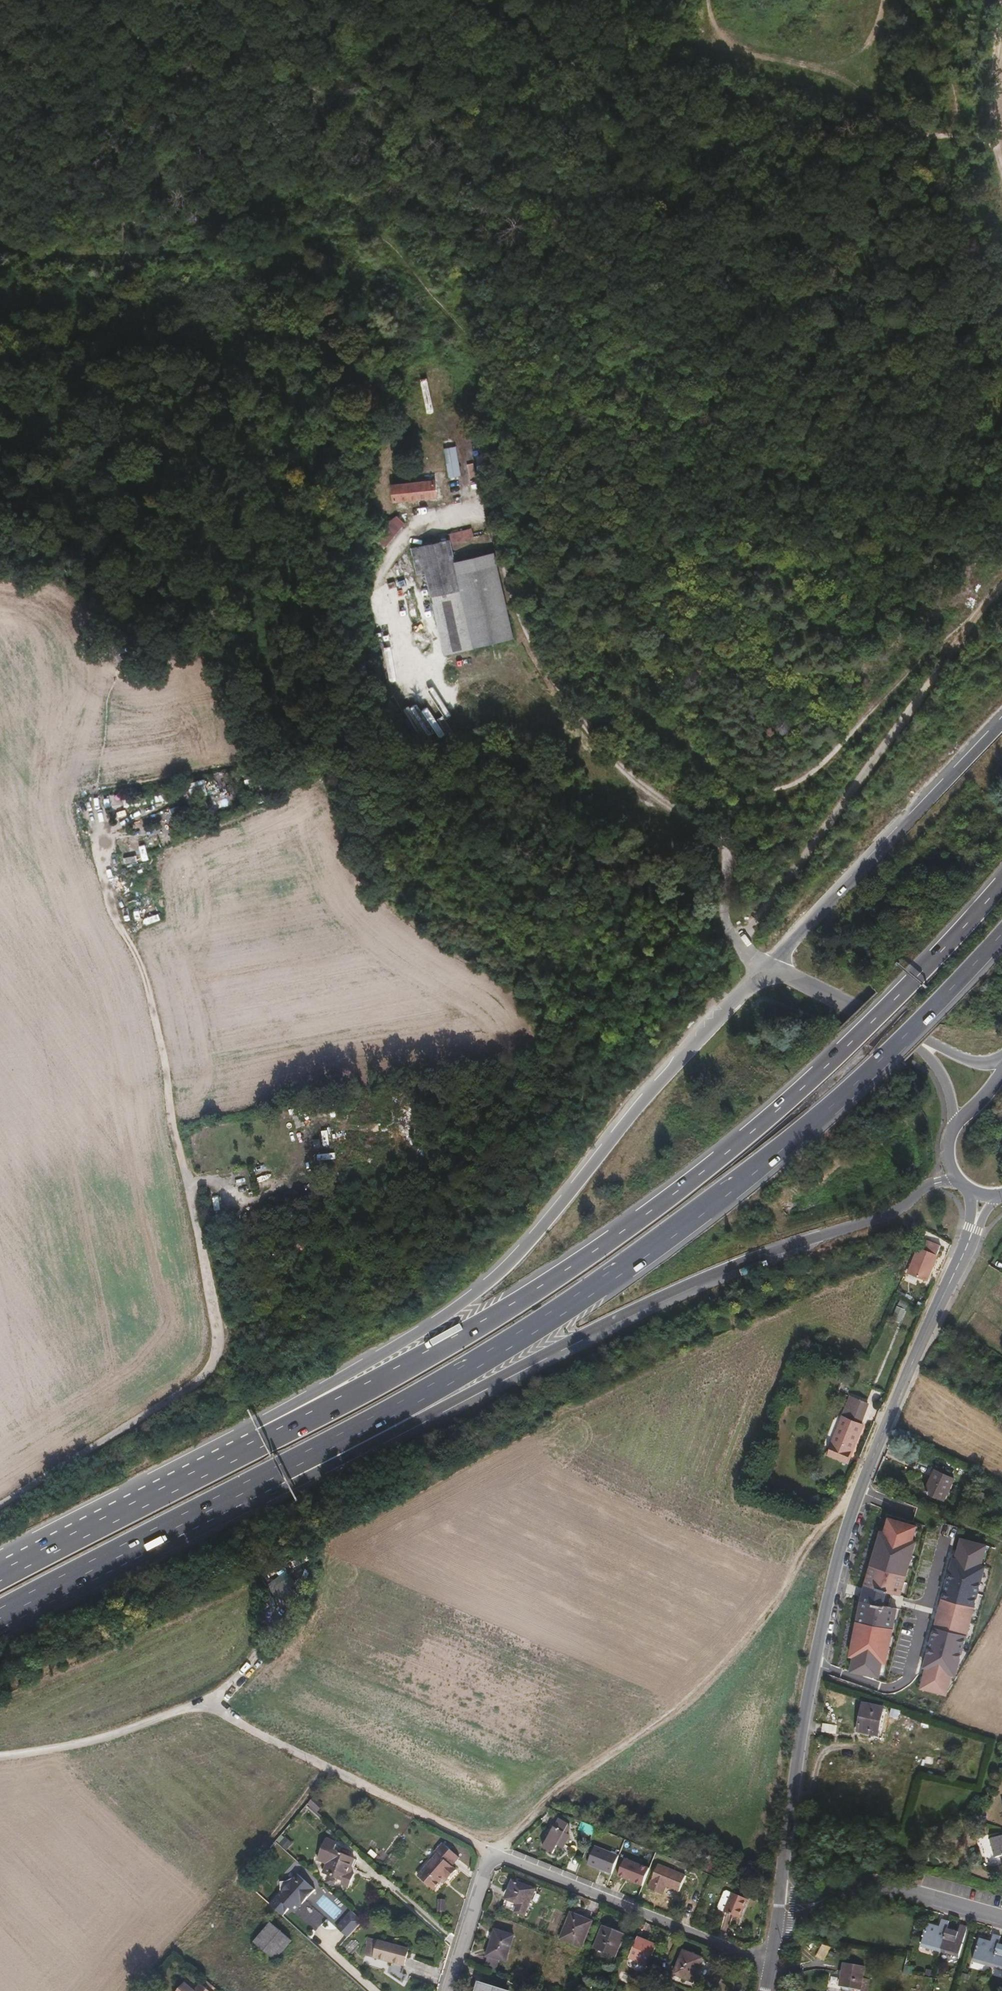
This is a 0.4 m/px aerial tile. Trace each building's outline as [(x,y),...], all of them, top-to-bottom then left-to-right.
[(455,445),(443,447),(448,479),(461,476),(455,445)] [(437,497),(435,479),(391,484),(394,502),(437,497)] [(376,539),(385,547),(407,524),(398,515),(376,539)] [(455,561),(450,540),(412,548),(418,575),(427,573),(432,596),(461,589),(455,561)] [(495,553),(455,561),(461,589),(475,649),(514,638),(495,553)] [(475,649),(461,589),(432,596),(445,655),(475,649)] [(927,1280),(941,1246),(927,1240),(923,1250),(918,1248),(908,1273),(927,1280)] [(860,1421),(866,1404),(850,1398),(844,1415),(860,1421)] [(847,1462),(862,1425),(859,1424),(860,1421),(844,1415),(828,1455),(847,1462)] [(946,1500),(957,1479),(937,1470),(928,1491),(946,1500)] [(853,1658),(856,1659),(853,1674),(884,1680),(887,1665),(891,1666),(903,1610),(889,1605),(893,1594),(905,1598),(922,1542),(917,1541),(922,1526),(903,1521),(892,1518),(888,1533),(884,1531),(867,1587),(853,1658)] [(942,1523),(940,1533),(954,1536),(957,1526),(942,1523)] [(926,1669),(929,1670),(923,1691),(950,1697),(956,1677),(960,1678),(970,1646),(990,1567),(986,1566),(992,1546),(964,1539),(959,1559),(956,1558),(926,1669)] [(277,1600),(294,1586),(290,1580),(271,1594),(277,1600)] [(878,1737),(884,1708),(864,1704),(858,1733),(878,1737)] [(836,1734),(837,1726),(823,1724),(822,1732),(836,1734)] [(933,1766),(935,1758),(926,1756),(925,1764),(933,1766)] [(318,1803),(310,1796),(306,1802),(313,1809),(318,1803)] [(561,1845),(562,1843),(566,1834),(550,1827),(541,1849),(551,1854),(555,1843),(561,1845)] [(990,1841),(995,1859),(1000,1858),(1001,1864),(1001,1838),(990,1841)] [(345,1883),(355,1860),(355,1859),(356,1854),(339,1840),(335,1851),(334,1850),(324,1874),(345,1883)] [(454,1869),(450,1865),(457,1857),(443,1844),(435,1852),(438,1855),(418,1877),(432,1889),(440,1881),(442,1883),(454,1869)] [(682,1891),(688,1876),(660,1864),(650,1888),(664,1894),(668,1885),(682,1891)] [(295,1914),(308,1898),(315,1890),(297,1875),(294,1878),(289,1881),(286,1882),(281,1883),(281,1893),(277,1898),(295,1914)] [(512,1883),(506,1899),(503,1907),(524,1916),(534,1891),(512,1883)] [(740,1918),(748,1899),(728,1891),(726,1892),(719,1906),(721,1910),(726,1911),(726,1912),(740,1918)] [(348,1938),(363,1921),(352,1911),(337,1928),(348,1938)] [(581,1948),(590,1927),(592,1923),(572,1915),(561,1939),(581,1948)] [(940,1952),(947,1929),(949,1922),(942,1920),(940,1927),(928,1924),(922,1947),(940,1952)] [(276,1961),(292,1941),(271,1923),(254,1943),(276,1961)] [(959,1958),(968,1927),(960,1925),(958,1932),(947,1929),(940,1952),(959,1958)] [(616,1957),(624,1936),(604,1928),(595,1949),(616,1957)] [(506,1962),(514,1937),(495,1931),(488,1956),(506,1962)] [(992,1968),(999,1944),(1001,1937),(993,1935),(991,1942),(980,1939),(973,1962),(992,1968)] [(658,1953),(656,1952),(658,1946),(637,1938),(629,1958),(650,1967),(653,1959),(656,1960),(658,1953)] [(403,1973),(409,1950),(368,1939),(364,1955),(391,1963),(390,1969),(403,1973)] [(825,1960),(832,1946),(824,1941),(817,1956),(825,1960)] [(999,1944),(992,1968),(1001,1970),(1001,1945),(999,1944)] [(693,1983),(702,1960),(684,1953),(675,1975),(693,1983)] [(869,1981),(863,1980),(865,1967),(845,1964),(841,1988),(861,1990),(868,1990),(869,1981)]
